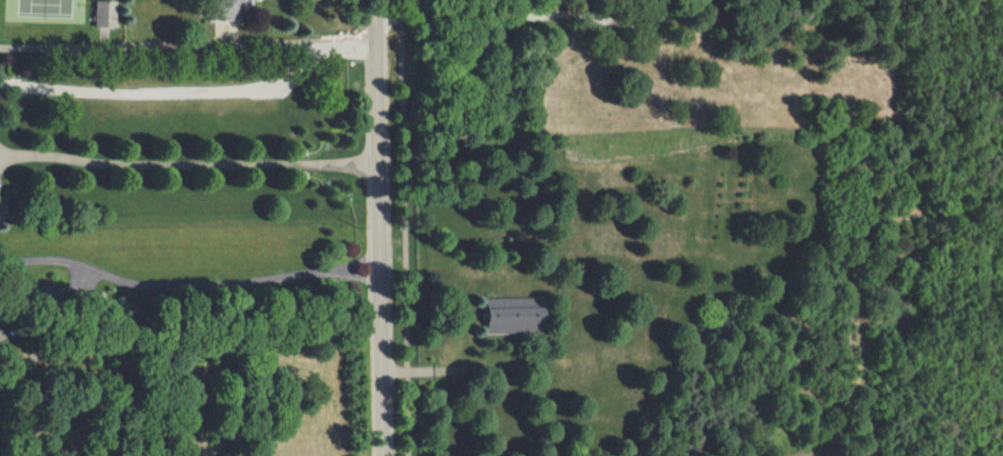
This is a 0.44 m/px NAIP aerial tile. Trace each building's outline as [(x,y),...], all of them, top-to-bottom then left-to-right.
[(114,28),(115,1),(94,0),(94,27),(114,28)] [(210,22),(248,20),(247,0),(209,0),(210,22)]
